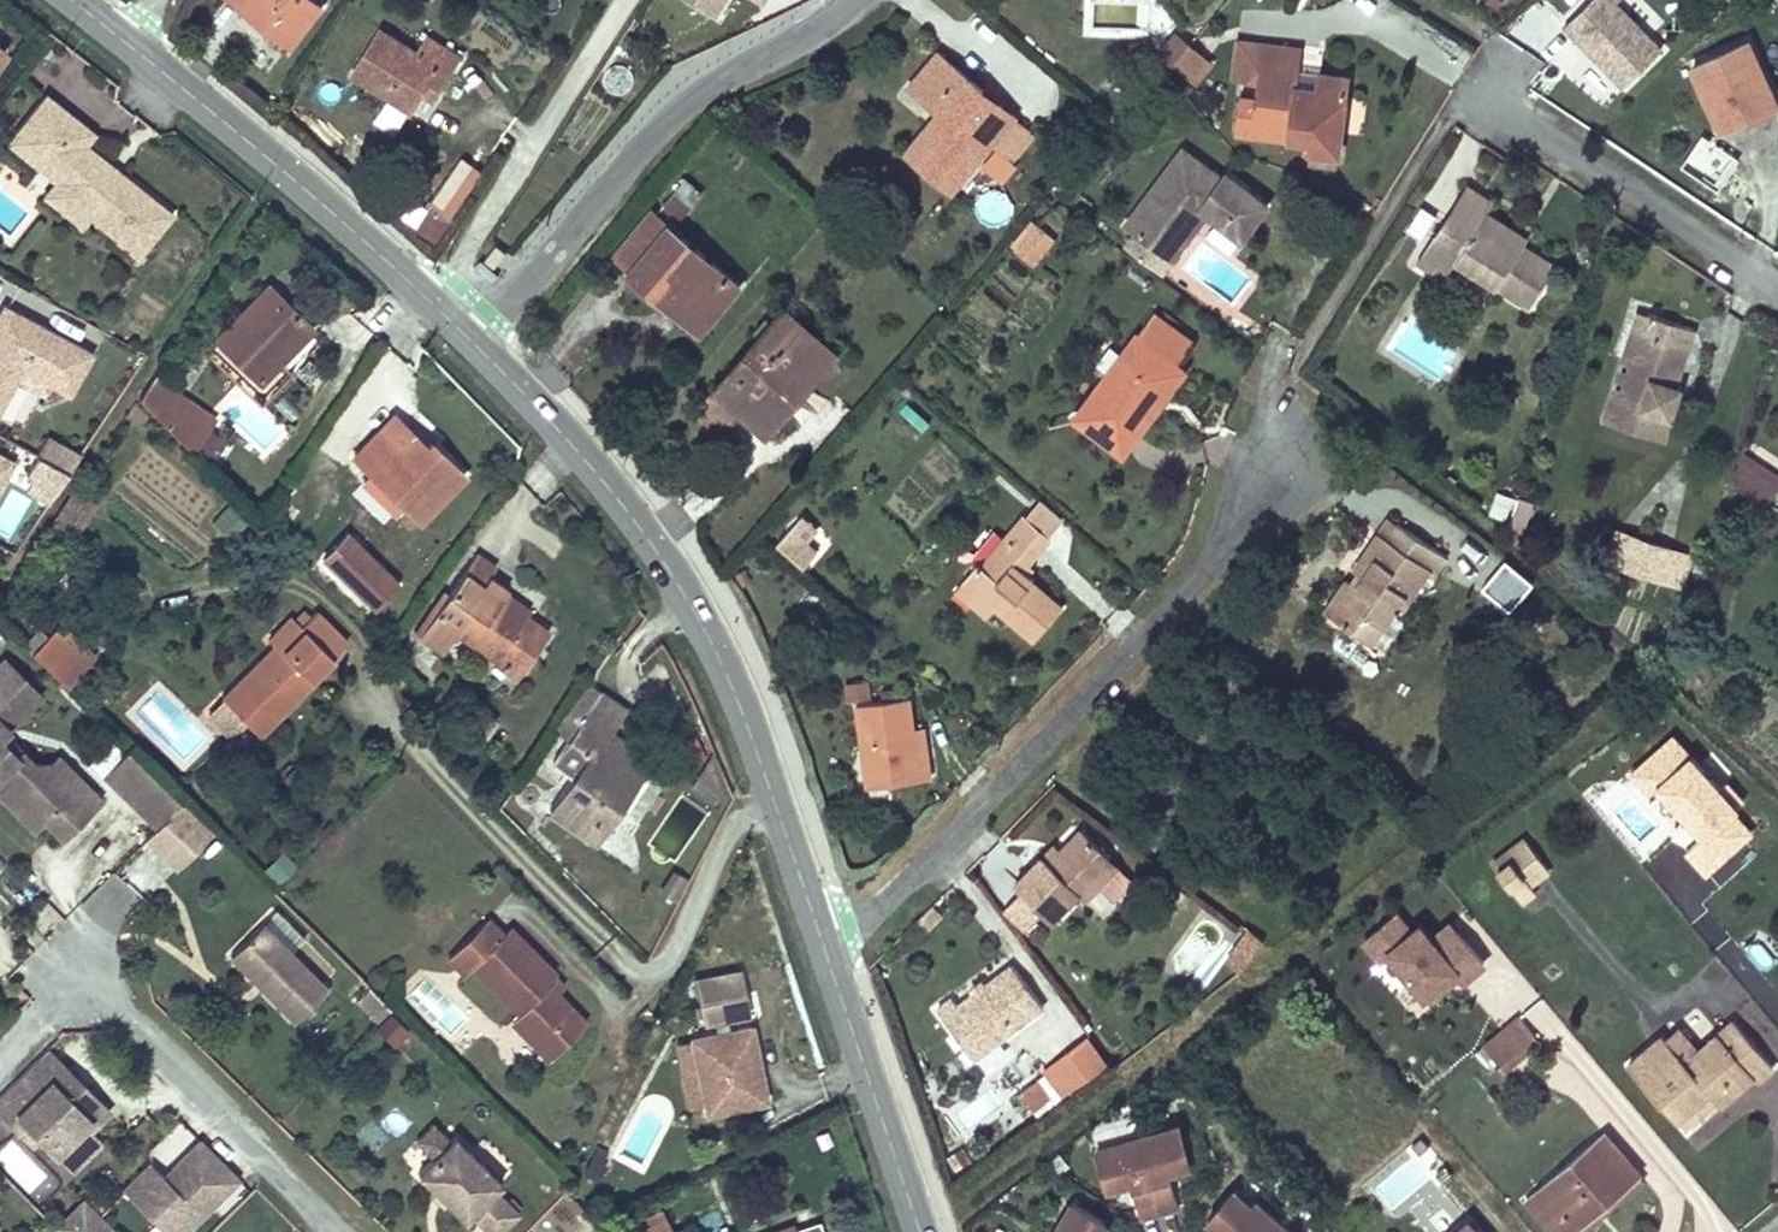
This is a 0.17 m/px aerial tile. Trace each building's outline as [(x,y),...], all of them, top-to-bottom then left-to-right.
[(314,0),(235,0),(291,44),(321,5),(314,0)] [(714,16),(725,0),(689,0),(714,16)] [(1662,50),(1644,31),(1654,21),(1634,0),(1590,0),(1565,24),(1625,86),(1662,50)] [(413,110),(426,90),(426,89),(431,82),(441,88),(461,56),(427,35),(417,52),(381,29),(353,73),(413,110)] [(1173,63),(1190,43),(1177,33),(1160,52),(1173,63)] [(1232,78),(1253,81),(1258,42),(1238,39),(1232,78)] [(1258,42),(1253,81),(1260,81),(1258,99),(1241,96),(1237,130),(1291,138),(1293,128),(1300,129),(1300,132),(1302,134),(1304,136),(1306,137),(1312,137),(1311,149),(1339,153),(1343,125),(1336,124),(1339,103),(1346,104),(1346,97),(1349,76),(1298,70),(1288,68),(1290,46),(1258,42)] [(1742,118),(1745,124),(1777,110),(1777,109),(1773,97),(1748,42),(1694,67),(1721,128),(1742,118)] [(1185,72),(1202,53),(1190,43),(1173,63),(1185,72)] [(1288,68),(1298,70),(1301,48),(1290,46),(1288,68)] [(937,51),(909,86),(939,111),(948,118),(913,160),(951,191),(991,142),(1013,115),(1014,114),(999,103),(993,111),(976,97),(983,89),(937,51)] [(1195,81),(1212,62),(1202,53),(1185,72),(1195,81)] [(441,88),(431,82),(426,89),(426,90),(436,96),(441,88)] [(983,89),(976,97),(993,111),(999,103),(983,89)] [(102,166),(81,149),(86,143),(94,132),(46,93),(11,136),(59,175),(54,181),(74,196),(62,212),(81,227),(90,217),(139,256),(173,213),(126,176),(119,185),(99,170),(102,166)] [(1343,125),(1346,104),(1339,103),(1336,124),(1343,125)] [(948,118),(939,111),(905,153),(913,160),(948,118)] [(1013,115),(991,142),(1010,157),(1031,130),(1013,115)] [(59,175),(11,136),(7,142),(54,181),(59,175)] [(126,176),(86,143),(81,149),(102,166),(99,170),(119,185),(126,176)] [(1127,224),(1155,244),(1167,228),(1180,238),(1202,208),(1208,212),(1243,238),(1268,203),(1226,172),(1223,177),(1184,148),(1127,224)] [(1339,153),(1311,149),(1309,161),(1337,164),(1339,153)] [(448,214),(476,165),(457,154),(429,202),(448,214)] [(687,180),(675,193),(690,205),(701,192),(687,180)] [(62,212),(74,196),(54,181),(43,196),(62,212)] [(1480,225),(1489,212),(1494,203),(1467,185),(1418,260),(1446,278),(1456,262),(1528,309),(1556,267),(1523,246),(1522,244),(1519,250),(1480,225)] [(690,205),(675,193),(663,208),(677,219),(690,205)] [(410,198),(399,219),(437,240),(449,219),(410,198)] [(1167,228),(1155,244),(1174,258),(1208,212),(1202,208),(1180,238),(1167,228)] [(679,294),(709,320),(739,284),(653,212),(616,255),(633,269),(630,272),(635,276),(665,301),(670,306),(679,294)] [(1480,225),(1519,250),(1522,244),(1523,246),(1528,238),(1489,212),(1480,225)] [(1017,250),(1034,264),(1056,237),(1039,224),(1017,250)] [(485,259),(496,267),(507,252),(497,244),(485,259)] [(635,276),(630,281),(661,307),(665,301),(635,276)] [(279,360),(311,327),(292,308),(289,312),(281,303),(284,300),(268,285),(216,338),(259,381),(279,360)] [(709,320),(679,294),(670,306),(700,331),(709,320)] [(292,308),(284,300),(281,303),(289,312),(292,308)] [(22,369),(69,394),(92,351),(4,304),(0,311),(0,408),(22,369)] [(717,385),(696,408),(722,432),(742,409),(770,433),(836,355),(784,309),(774,321),(762,336),(718,386),(717,385)] [(1605,417),(1613,420),(1633,357),(1628,356),(1638,327),(1648,330),(1653,314),(1640,310),(1605,417)] [(1177,363),(1194,341),(1155,312),(1139,333),(1138,333),(1074,417),(1123,453),(1151,415),(1143,409),(1177,363)] [(1633,357),(1613,420),(1665,437),(1681,387),(1677,386),(1672,384),(1678,364),(1683,365),(1695,328),(1653,314),(1648,330),(1638,327),(1628,356),(1633,357)] [(770,317),(757,332),(762,336),(774,321),(770,317)] [(1151,415),(1186,369),(1177,363),(1143,409),(1151,415)] [(1678,364),(1672,384),(1677,386),(1683,365),(1678,364)] [(151,410),(163,392),(169,384),(155,374),(139,397),(151,410)] [(214,416),(169,384),(163,392),(209,424),(212,420),(214,416)] [(209,424),(163,392),(151,410),(191,451),(194,447),(207,427),(209,424)] [(463,473),(430,442),(426,446),(394,415),(354,456),(392,493),(402,503),(419,519),(463,473)] [(214,460),(227,440),(207,427),(194,447),(214,460)] [(17,461),(0,453),(0,496),(17,461)] [(1757,463),(1744,455),(1736,487),(1741,490),(1757,463)] [(1757,463),(1741,490),(1769,504),(1777,489),(1777,477),(1757,463)] [(392,493),(371,473),(363,481),(394,511),(402,503),(392,493)] [(28,530),(55,490),(36,478),(10,518),(28,530)] [(62,531),(85,496),(76,489),(52,524),(62,531)] [(1061,520),(1040,502),(1027,517),(1048,535),(1061,520)] [(972,598),(990,613),(991,613),(995,608),(1034,641),(1062,608),(1032,583),(1034,579),(1023,570),(1051,537),(1048,535),(1027,517),(1025,515),(982,565),(979,563),(962,582),(975,594),(972,598)] [(803,516),(778,544),(805,568),(818,553),(806,543),(818,529),(803,516)] [(1396,522),(1389,517),(1379,531),(1386,536),(1396,522)] [(1352,582),(1330,615),(1370,643),(1397,605),(1401,609),(1428,569),(1433,572),(1444,556),(1396,522),(1386,536),(1379,531),(1354,569),(1359,572),(1364,576),(1357,586),(1352,582)] [(1617,530),(1608,559),(1623,564),(1633,535),(1617,530)] [(399,582),(348,532),(323,559),(324,559),(373,607),(375,609),(399,582)] [(1690,554),(1633,535),(1623,564),(1681,582),(1690,554)] [(526,615),(501,598),(504,594),(507,589),(489,576),(495,566),(476,553),(419,633),(441,649),(455,630),(501,663),(504,660),(520,671),(548,631),(526,615)] [(373,607),(324,559),(317,566),(367,614),(373,607)] [(1359,572),(1352,582),(1357,586),(1364,576),(1359,572)] [(1330,615),(1352,582),(1347,578),(1325,611),(1330,615)] [(975,594),(962,582),(956,589),(987,616),(990,613),(972,598),(975,594)] [(419,633),(447,592),(443,589),(413,629),(419,633)] [(528,611),(504,594),(501,598),(526,615),(528,611)] [(315,610),(309,616),(300,624),(294,619),(291,615),(268,639),(274,646),(222,698),(223,699),(242,717),(259,734),(334,658),(332,656),(347,641),(315,610)] [(300,624),(309,616),(303,610),(294,619),(300,624)] [(32,651),(47,636),(40,628),(24,644),(32,651)] [(94,658),(66,630),(60,636),(53,629),(47,636),(32,651),(67,686),(94,658)] [(3,733),(41,695),(4,658),(0,661),(0,736),(3,733)] [(520,671),(504,660),(501,663),(500,666),(515,677),(520,671)] [(843,683),(847,701),(871,697),(867,678),(843,683)] [(595,840),(642,773),(620,758),(596,743),(605,729),(606,727),(611,732),(626,709),(600,691),(597,694),(593,691),(596,688),(586,680),(552,730),(567,740),(586,754),(571,775),(549,808),(595,840)] [(857,704),(869,787),(931,778),(928,759),(919,761),(915,734),(910,697),(857,704)] [(242,717),(223,699),(208,714),(227,732),(242,717)] [(620,758),(628,745),(611,732),(605,729),(596,743),(620,758)] [(3,733),(0,736),(0,738),(11,749),(16,745),(3,733)] [(928,759),(925,733),(915,734),(919,761),(928,759)] [(49,762),(33,762),(16,745),(11,749),(0,738),(0,795),(3,798),(20,798),(44,820),(45,819),(62,836),(100,799),(69,768),(62,775),(49,762)] [(571,775),(586,754),(567,740),(552,762),(571,775)] [(181,802),(129,750),(104,774),(157,826),(181,802)] [(69,768),(56,756),(49,762),(62,775),(69,768)] [(44,820),(20,798),(3,798),(35,830),(44,820)] [(164,855),(199,820),(181,802),(157,826),(145,837),(164,855)] [(177,868),(211,832),(199,820),(164,855),(177,868)] [(1050,862),(1044,856),(1015,884),(1052,921),(1079,893),(1086,900),(1089,897),(1101,886),(1092,877),(1111,858),(1083,828),(1061,850),(1050,862)] [(1527,838),(1493,862),(1522,901),(1536,891),(1531,884),(1550,870),(1527,838)] [(1050,862),(1061,850),(1055,844),(1044,856),(1050,862)] [(1092,877),(1101,886),(1120,867),(1111,858),(1092,877)] [(1409,928),(1397,913),(1360,943),(1377,964),(1386,956),(1422,1000),(1425,997),(1431,1004),(1461,979),(1464,982),(1485,964),(1448,920),(1429,935),(1417,921),(1409,928)] [(553,975),(555,972),(508,927),(502,933),(486,917),(448,955),(465,972),(473,965),(519,1012),(511,1019),(549,1058),(568,1039),(556,1027),(573,1009),(557,992),(546,981),(553,975)] [(327,987),(262,923),(230,955),(258,982),(262,979),(267,985),(263,989),(295,1019),(327,987)] [(1244,924),(1234,939),(1249,949),(1258,935),(1244,924)] [(1234,939),(1222,957),(1237,967),(1249,949),(1234,939)] [(984,986),(976,993),(959,1006),(952,997),(938,1008),(974,1058),(1044,1007),(1013,965),(984,986)] [(743,996),(738,970),(736,971),(693,979),(685,993),(688,1007),(743,996)] [(557,992),(564,985),(553,975),(546,981),(557,992)] [(267,985),(262,979),(258,982),(263,989),(267,985)] [(980,981),(971,986),(976,993),(984,986),(980,981)] [(378,1020),(390,1008),(368,987),(357,999),(378,1020)] [(1536,1003),(1520,1016),(1542,1044),(1558,1032),(1536,1003)] [(568,1039),(586,1022),(573,1009),(556,1027),(568,1039)] [(395,1044),(408,1031),(391,1013),(378,1027),(395,1044)] [(1520,1016),(1510,1024),(1526,1044),(1531,1049),(1533,1052),(1542,1044),(1520,1016)] [(1710,1091),(1716,1098),(1720,1102),(1752,1075),(1757,1080),(1773,1065),(1735,1020),(1698,1050),(1686,1060),(1666,1036),(1664,1033),(1628,1063),(1676,1120),(1694,1104),(1710,1091)] [(1526,1044),(1510,1024),(1485,1043),(1502,1063),(1526,1044)] [(763,1094),(749,1026),(693,1038),(696,1055),(706,1102),(707,1106),(763,1094)] [(1678,1026),(1666,1036),(1686,1060),(1698,1050),(1678,1026)] [(696,1055),(693,1038),(677,1041),(689,1106),(706,1102),(696,1055)] [(1088,1038),(1070,1052),(1089,1077),(1107,1063),(1088,1038)] [(1506,1069),(1531,1049),(1526,1044),(1502,1063),(1506,1069)] [(64,1064),(47,1048),(34,1061),(51,1078),(64,1064)] [(1070,1052),(1046,1070),(1065,1096),(1089,1077),(1070,1052)] [(86,1086),(80,1092),(70,1083),(76,1077),(64,1064),(51,1078),(34,1061),(0,1094),(0,1111),(9,1121),(23,1107),(45,1129),(38,1136),(55,1153),(104,1104),(86,1086)] [(86,1086),(76,1077),(70,1083),(80,1092),(86,1086)] [(1700,1111),(1716,1098),(1710,1091),(1694,1104),(1700,1111)] [(45,1129),(23,1107),(9,1121),(31,1142),(38,1136),(45,1129)] [(433,1156),(450,1139),(432,1123),(416,1140),(433,1156)] [(1191,1164),(1180,1124),(1139,1135),(1098,1146),(1109,1187),(1124,1182),(1131,1181),(1133,1188),(1141,1218),(1180,1207),(1171,1178),(1169,1170),(1175,1168),(1191,1164)] [(1580,1222),(1635,1175),(1638,1172),(1604,1132),(1527,1199),(1555,1231),(1568,1231),(1580,1222)] [(435,1191),(438,1193),(442,1189),(447,1193),(443,1198),(446,1201),(464,1219),(470,1213),(489,1231),(499,1231),(519,1212),(495,1188),(501,1181),(454,1135),(450,1139),(433,1156),(417,1173),(435,1191)] [(0,1150),(0,1162),(30,1193),(46,1177),(11,1140),(0,1150)] [(156,1231),(194,1231),(238,1189),(197,1147),(161,1182),(148,1169),(120,1196),(156,1231)] [(592,1177),(600,1161),(591,1156),(584,1172),(592,1177)] [(1178,1176),(1175,1168),(1169,1170),(1171,1178),(1178,1176)] [(1635,1175),(1580,1222),(1587,1230),(1642,1182),(1635,1175)] [(1131,1181),(1124,1182),(1127,1190),(1133,1188),(1131,1181)] [(1208,1219),(1222,1231),(1296,1231),(1280,1217),(1256,1196),(1252,1202),(1236,1188),(1208,1219)] [(447,1193),(442,1189),(438,1193),(443,1198),(447,1193)] [(438,1193),(435,1191),(432,1194),(442,1205),(446,1201),(443,1198),(438,1193)] [(87,1200),(57,1229),(60,1231),(118,1231),(87,1200)] [(1073,1201),(1054,1231),(1103,1231),(1109,1222),(1073,1201)] [(659,1210),(637,1221),(642,1231),(670,1231),(659,1210)] [(637,1221),(623,1227),(626,1231),(642,1231),(637,1221)] [(818,1221),(795,1229),(796,1231),(822,1231),(818,1221)] [(1469,1222),(1457,1231),(1478,1231),(1469,1222)]
